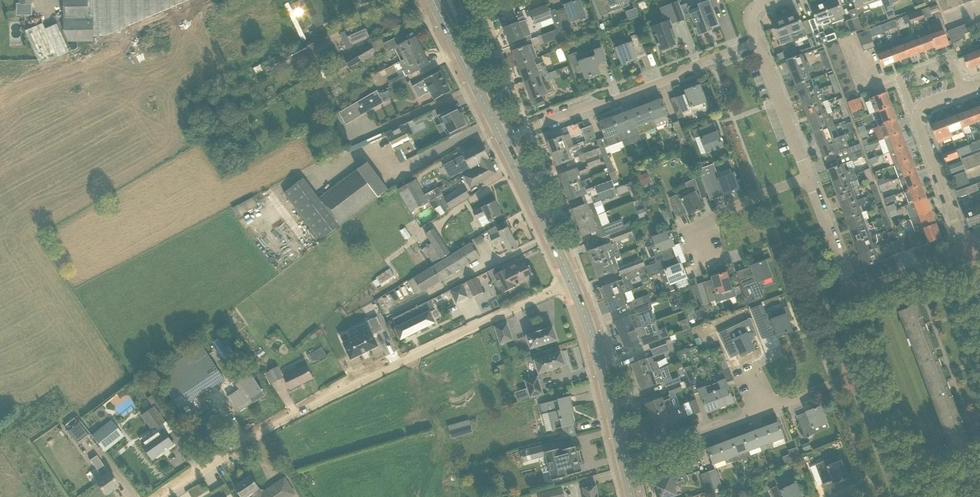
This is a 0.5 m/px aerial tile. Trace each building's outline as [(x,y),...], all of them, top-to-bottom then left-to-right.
[(19,13),(32,12),(32,0),(19,0),(19,13)] [(62,28),(67,41),(94,41),(94,35),(98,33),(105,33),(120,29),(120,26),(151,16),(151,0),(62,0),(62,28)] [(183,0),(151,0),(154,9),(153,9),(159,9),(167,7),(162,7),(183,0)] [(321,0),(304,0),(317,28),(331,22),(321,0)] [(585,16),(579,0),(578,0),(565,5),(565,6),(550,12),(552,17),(551,17),(556,30),(557,32),(570,27),(568,22),(585,16)] [(624,1),(623,0),(596,0),(602,15),(618,9),(616,4),(624,1)] [(712,27),(719,25),(709,0),(698,4),(700,10),(690,14),(695,28),(695,30),(696,30),(698,36),(708,32),(707,29),(711,27),(712,27)] [(816,6),(811,8),(817,24),(822,23),(823,25),(831,22),(823,3),(822,0),(815,3),(816,6)] [(842,14),(837,0),(831,0),(823,3),(831,22),(831,23),(831,22),(832,24),(844,19),(842,14)] [(868,3),(867,0),(852,0),(856,8),(849,11),(852,19),(851,19),(856,31),(862,28),(857,15),(870,10),(868,3)] [(883,5),(888,19),(889,19),(896,16),(891,4),(889,0),(881,0),(883,5)] [(950,8),(947,0),(939,0),(943,11),(950,8)] [(950,8),(958,5),(956,0),(947,0),(950,8)] [(685,19),(678,1),(671,4),(671,5),(661,9),(664,18),(658,21),(659,25),(650,28),(655,40),(656,40),(657,43),(657,44),(658,46),(660,50),(661,49),(662,51),(670,48),(670,46),(675,44),(673,39),(676,38),(670,24),(677,21),(678,22),(685,19)] [(896,16),(902,14),(897,2),(891,4),(896,16)] [(932,14),(940,11),(937,4),(921,10),(925,19),(933,16),(932,14)] [(552,17),(550,12),(547,5),(530,11),(535,23),(551,17),(552,17)] [(628,19),(639,16),(636,7),(626,11),(628,19)] [(925,19),(921,10),(908,15),(911,23),(924,18),(925,19)] [(939,26),(944,24),(940,12),(935,14),(939,26)] [(797,13),(784,18),(793,41),(806,36),(812,34),(813,33),(808,21),(808,20),(801,22),(797,13)] [(905,25),(911,23),(908,15),(902,17),(905,25)] [(634,28),(641,26),(638,18),(631,20),(634,28)] [(781,45),(793,41),(784,18),(772,22),(781,45)] [(850,33),(856,31),(851,19),(845,21),(850,33)] [(519,22),(504,28),(510,43),(523,38),(531,35),(528,28),(525,20),(519,22)] [(369,38),(369,37),(362,21),(344,29),(344,31),(339,33),(344,43),(347,49),(353,46),(352,45),(369,38)] [(39,65),(69,53),(57,22),(44,27),(42,22),(24,29),(39,65)] [(888,30),(892,29),(890,22),(882,25),(884,32),(885,32),(887,38),(890,37),(888,30)] [(970,32),(968,26),(967,24),(947,32),(952,43),(965,38),(964,34),(970,32)] [(882,25),(876,27),(878,31),(879,34),(884,32),(882,25)] [(563,47),(557,32),(556,30),(541,36),(544,44),(553,40),(557,50),(563,47)] [(871,35),(870,34),(869,30),(857,34),(859,39),(871,35)] [(930,35),(928,30),(916,35),(922,51),(934,47),(935,49),(936,49),(930,35)] [(948,42),(945,32),(944,30),(930,35),(936,49),(943,46),(942,44),(948,42)] [(823,32),(820,33),(819,31),(813,33),(812,34),(817,46),(827,42),(823,32)] [(308,50),(329,40),(325,32),(305,42),(308,50)] [(635,55),(644,52),(638,34),(631,37),(633,42),(616,48),(622,64),(637,59),(635,55)] [(811,48),(817,46),(812,34),(806,36),(811,48)] [(861,45),(873,40),(871,35),(859,39),(861,45)] [(909,56),(922,51),(916,35),(915,36),(917,40),(904,45),(909,56)] [(415,38),(403,43),(400,36),(384,43),(388,52),(395,48),(401,61),(422,51),(415,38)] [(904,45),(902,38),(889,43),(895,61),(909,56),(904,45)] [(837,39),(825,43),(828,49),(839,45),(837,39)] [(864,51),(875,47),(873,40),(861,45),(864,51)] [(345,58),(344,59),(348,65),(349,67),(364,58),(363,57),(374,50),(370,43),(345,58)] [(882,66),(895,61),(889,43),(876,48),(879,55),(878,56),(882,66)] [(518,64),(537,57),(532,44),(513,51),(518,64)] [(839,45),(828,49),(830,56),(842,51),(839,45)] [(785,58),(798,53),(796,47),(783,52),(785,58)] [(824,60),(828,58),(823,47),(818,50),(822,60),(824,59),(824,60)] [(971,54),(968,47),(962,50),(969,68),(979,64),(979,58),(978,51),(971,54)] [(598,69),(608,66),(601,48),(590,52),(591,54),(586,56),(587,59),(573,64),(577,73),(583,70),(586,78),(600,73),(598,69)] [(408,75),(429,64),(422,51),(401,61),(408,75)] [(842,51),(830,56),(832,62),(844,57),(842,51)] [(808,60),(804,62),(801,55),(786,60),(791,72),(809,65),(808,60)] [(533,59),(537,58),(537,57),(518,64),(525,82),(548,73),(544,62),(535,65),(533,59)] [(844,57),(832,62),(835,68),(846,64),(844,57)] [(826,70),(831,68),(828,58),(824,60),(824,59),(822,60),(826,70)] [(344,59),(334,65),(338,71),(348,65),(344,59)] [(846,64),(835,68),(837,74),(849,70),(846,64)] [(808,73),(812,72),(809,65),(791,72),(795,84),(811,79),(808,73)] [(849,70),(837,74),(839,80),(851,76),(849,70)] [(433,75),(412,86),(415,92),(426,87),(429,93),(433,100),(442,96),(450,91),(440,71),(433,75)] [(548,73),(525,82),(531,99),(555,91),(551,80),(548,73)] [(833,84),(837,83),(833,74),(828,76),(831,84),(833,83),(833,84)] [(392,90),(407,82),(405,76),(389,84),(392,90)] [(851,76),(839,80),(842,87),(853,82),(851,76)] [(815,85),(813,86),(811,79),(795,84),(800,96),(817,90),(815,85)] [(853,82),(842,87),(844,93),(856,89),(853,82)] [(835,94),(840,92),(837,83),(833,84),(833,83),(831,84),(835,94)] [(708,108),(706,103),(700,85),(685,90),(687,94),(678,98),(684,116),(699,110),(699,112),(708,108)] [(817,90),(800,96),(804,109),(825,100),(823,93),(821,88),(817,90)] [(856,89),(844,93),(846,99),(858,95),(856,89)] [(346,124),(384,102),(377,90),(333,116),(339,127),(345,123),(346,124)] [(870,101),(865,103),(869,114),(879,111),(891,106),(886,93),(869,99),(870,101)] [(538,107),(545,104),(543,97),(535,100),(538,107)] [(843,108),(846,107),(842,98),(837,100),(840,108),(842,107),(843,108)] [(859,98),(847,102),(851,111),(851,113),(857,111),(863,109),(859,98)] [(670,122),(665,109),(661,100),(647,105),(656,128),(657,128),(657,127),(670,122)] [(823,102),(825,101),(825,100),(804,109),(809,120),(827,114),(823,102)] [(639,135),(656,128),(647,105),(630,111),(641,141),(639,135)] [(879,126),(896,119),(891,106),(879,111),(881,118),(876,120),(878,126),(879,126)] [(844,118),(850,116),(846,107),(843,108),(842,107),(840,108),(844,118)] [(979,122),(979,107),(971,111),(975,123),(976,124),(979,122)] [(442,124),(444,123),(447,128),(445,130),(449,138),(462,131),(461,128),(466,126),(465,125),(467,124),(464,117),(462,118),(457,109),(452,112),(451,109),(437,115),(442,124)] [(638,142),(641,141),(630,111),(613,118),(621,141),(636,136),(638,142)] [(971,111),(958,116),(964,132),(964,134),(970,132),(971,131),(969,126),(969,125),(975,123),(971,111)] [(831,118),(829,119),(827,114),(809,120),(813,132),(833,125),(831,118)] [(951,138),(964,132),(958,116),(945,121),(951,138)] [(599,150),(621,141),(613,118),(600,123),(605,137),(596,140),(599,148),(599,150)] [(884,138),(901,132),(896,119),(879,126),(884,138)] [(681,147),(687,144),(678,121),(672,123),(681,147)] [(947,139),(951,138),(945,121),(931,126),(938,143),(947,139)] [(850,133),(855,131),(851,122),(846,124),(850,133)] [(402,124),(385,133),(395,152),(400,162),(407,159),(401,148),(412,143),(408,136),(402,124)] [(700,128),(692,131),(694,138),(695,138),(700,136),(706,152),(713,150),(722,146),(717,132),(713,134),(710,124),(700,128)] [(834,134),(838,132),(835,125),(834,125),(833,125),(813,132),(818,144),(835,138),(834,134)] [(870,126),(866,127),(865,125),(857,128),(859,133),(871,129),(870,126)] [(586,141),(595,138),(591,126),(581,129),(586,141)] [(868,131),(871,129),(859,133),(861,139),(868,136),(867,134),(869,133),(868,131)] [(889,152),(906,145),(901,132),(884,138),(889,152)] [(578,144),(574,146),(569,134),(556,138),(557,139),(547,142),(552,154),(578,144)] [(835,138),(818,144),(823,157),(824,157),(824,156),(835,152),(838,159),(862,149),(860,143),(849,147),(838,151),(835,144),(837,143),(840,142),(838,137),(835,138)] [(979,149),(979,141),(969,145),(971,152),(979,149)] [(864,146),(866,152),(876,148),(874,142),(868,145),(864,146)] [(476,165),(489,158),(481,143),(462,153),(463,155),(442,165),(449,178),(470,168),(471,170),(472,169),(477,167),(476,165)] [(572,151),(580,149),(578,144),(552,154),(556,165),(571,160),(571,159),(575,158),(572,151)] [(894,164),(911,158),(906,145),(889,152),(894,164)] [(959,157),(971,152),(969,145),(956,150),(959,157)] [(601,155),(599,150),(599,148),(578,156),(581,162),(586,160),(601,155)] [(846,162),(864,156),(862,149),(838,159),(840,165),(828,170),(832,182),(855,173),(853,169),(849,170),(846,162)] [(458,150),(439,158),(441,163),(460,155),(458,150)] [(945,162),(959,157),(956,150),(942,155),(945,162)] [(973,167),(979,165),(975,154),(969,156),(973,167)] [(604,161),(603,159),(601,155),(586,160),(588,167),(604,161)] [(877,159),(879,159),(878,156),(876,157),(869,160),(871,165),(878,162),(877,159)] [(966,170),(973,167),(969,156),(962,159),(966,170)] [(489,176),(496,172),(489,158),(476,165),(477,167),(472,169),(481,165),(481,166),(463,176),(469,188),(489,177),(489,176)] [(899,178),(916,171),(911,158),(894,164),(899,178)] [(650,161),(644,164),(646,169),(652,166),(650,161)] [(951,173),(964,168),(961,161),(949,166),(951,173)] [(367,162),(358,169),(319,198),(303,178),(284,193),(320,241),(388,189),(367,162)] [(713,163),(698,169),(706,191),(710,190),(712,189),(714,195),(714,194),(720,192),(722,191),(723,191),(725,195),(731,193),(739,190),(733,173),(732,174),(731,174),(720,178),(719,179),(713,163)] [(575,175),(586,171),(584,167),(577,169),(560,175),(565,187),(578,183),(575,175)] [(868,182),(874,180),(869,168),(863,171),(868,182)] [(641,186),(651,181),(647,171),(637,176),(641,186)] [(904,191),(920,184),(916,171),(899,178),(904,191)] [(955,182),(967,177),(965,171),(953,176),(955,182)] [(852,181),(857,179),(855,173),(832,182),(837,194),(854,187),(852,181)] [(969,183),(969,182),(967,177),(955,182),(957,187),(969,183)] [(411,213),(429,203),(416,180),(397,190),(411,213)] [(611,189),(614,188),(611,180),(594,187),(597,195),(611,189)] [(701,198),(695,180),(689,183),(687,184),(691,193),(691,194),(679,201),(676,196),(670,199),(678,215),(687,211),(689,214),(702,208),(698,199),(701,198)] [(887,186),(891,184),(890,181),(879,185),(881,191),(888,189),(887,186)] [(591,184),(580,188),(578,183),(565,187),(565,189),(563,190),(566,197),(568,196),(569,199),(586,193),(593,190),(591,184)] [(875,193),(878,192),(875,183),(869,186),(872,194),(875,193)] [(979,190),(977,184),(976,183),(967,187),(970,193),(979,190)] [(908,204),(925,197),(920,184),(904,191),(903,191),(908,204)] [(445,213),(471,197),(464,186),(444,198),(442,195),(436,198),(445,213)] [(852,189),(855,188),(854,187),(837,194),(841,206),(859,200),(857,195),(855,196),(852,189)] [(958,198),(970,193),(967,187),(956,191),(958,198)] [(593,204),(614,196),(611,189),(597,195),(590,197),(593,204)] [(876,203),(882,201),(878,192),(875,193),(872,194),(876,203)] [(232,207),(236,215),(257,205),(253,197),(232,207)] [(911,218),(931,211),(925,197),(908,204),(908,205),(907,205),(911,218)] [(861,206),(866,204),(864,198),(859,200),(841,206),(846,218),(863,212),(861,206)] [(489,221),(501,215),(495,201),(473,212),(476,219),(478,218),(481,225),(489,221)] [(594,206),(592,207),(591,203),(587,205),(587,204),(573,209),(578,223),(597,215),(594,206)] [(979,223),(979,221),(974,206),(970,207),(970,209),(963,212),(969,227),(979,223)] [(884,218),(887,217),(884,207),(878,209),(882,218),(884,217),(884,218)] [(644,208),(639,210),(641,218),(647,215),(644,208)] [(895,209),(888,211),(890,217),(897,214),(895,209)] [(866,219),(869,218),(866,210),(863,212),(846,218),(850,230),(872,222),(867,224),(866,219)] [(916,231),(935,224),(931,211),(911,218),(916,231)] [(669,213),(663,215),(665,221),(672,218),(669,213)] [(598,223),(600,223),(597,215),(578,223),(583,236),(597,230),(600,229),(598,223)] [(885,227),(890,225),(887,217),(884,218),(884,217),(882,218),(885,227)] [(605,236),(610,234),(625,229),(622,219),(602,226),(605,236)] [(508,252),(518,247),(504,220),(487,229),(494,245),(503,240),(508,252)] [(870,229),(874,228),(872,222),(850,230),(855,242),(872,236),(870,229)] [(929,242),(941,237),(935,224),(916,231),(919,238),(926,235),(929,242)] [(635,238),(634,236),(630,227),(625,229),(610,234),(613,243),(628,238),(629,240),(635,238)] [(433,264),(450,253),(434,228),(425,234),(431,243),(423,248),(433,264)] [(654,244),(646,247),(650,257),(653,256),(656,263),(647,266),(647,267),(674,256),(670,247),(674,245),(669,231),(651,238),(654,244)] [(894,241),(896,240),(893,231),(887,233),(891,242),(893,241),(894,241)] [(909,240),(916,237),(914,232),(906,235),(905,235),(898,237),(904,251),(912,248),(909,240)] [(877,238),(877,237),(876,234),(873,236),(872,236),(855,242),(859,254),(877,247),(876,243),(878,241),(877,238)] [(893,256),(901,252),(896,240),(894,241),(893,241),(891,242),(888,243),(893,256)] [(422,292),(481,256),(472,242),(413,278),(422,292)] [(594,264),(609,259),(615,257),(610,243),(589,251),(594,264)] [(876,253),(879,252),(877,247),(859,254),(864,266),(879,261),(876,253)] [(681,264),(677,265),(674,256),(647,267),(651,276),(660,273),(668,293),(670,298),(677,295),(675,290),(677,289),(675,282),(686,278),(681,264)] [(609,259),(594,264),(598,277),(616,270),(619,269),(618,268),(619,267),(615,257),(609,259)] [(621,275),(645,266),(642,258),(619,267),(618,268),(619,269),(621,275)] [(746,279),(740,282),(748,304),(764,298),(758,282),(771,277),(765,260),(751,266),(753,270),(743,273),(746,279)] [(503,292),(512,288),(516,286),(515,285),(517,285),(517,286),(520,284),(519,283),(532,277),(525,262),(517,266),(516,264),(505,270),(502,264),(488,271),(491,277),(495,276),(503,292)] [(623,282),(648,273),(645,266),(621,275),(622,279),(623,282)] [(382,286),(396,277),(390,268),(376,277),(377,279),(373,282),(376,287),(380,284),(382,286)] [(704,284),(709,302),(715,300),(716,302),(736,296),(733,288),(731,288),(726,272),(712,277),(713,281),(704,284)] [(483,292),(478,283),(476,277),(467,282),(474,296),(483,292)] [(627,292),(623,282),(622,279),(602,287),(604,292),(602,293),(604,300),(607,299),(625,293),(627,292)] [(457,302),(467,297),(461,284),(450,290),(457,302)] [(626,300),(627,299),(625,293),(607,299),(612,312),(628,306),(628,305),(626,300)] [(649,302),(652,301),(649,294),(630,301),(631,304),(628,305),(628,306),(629,309),(632,308),(633,309),(649,303),(649,302)] [(430,312),(435,309),(430,300),(392,319),(397,327),(395,328),(400,339),(435,322),(430,312)] [(370,310),(376,307),(374,303),(342,317),(348,328),(373,317),(370,310)] [(638,316),(652,310),(649,303),(633,309),(634,314),(615,321),(620,334),(642,326),(638,316)] [(762,304),(751,309),(759,330),(760,330),(760,329),(766,327),(767,328),(769,335),(776,332),(777,336),(792,331),(787,318),(792,316),(788,306),(766,314),(762,304)] [(925,324),(917,304),(898,311),(911,346),(930,339),(928,332),(928,331),(925,324)] [(690,321),(697,319),(694,309),(687,311),(690,321)] [(374,328),(344,343),(352,359),(373,348),(378,346),(373,334),(384,329),(377,317),(370,320),(374,328)] [(727,330),(719,334),(730,356),(739,352),(741,355),(754,349),(750,341),(754,340),(753,336),(757,334),(751,319),(751,318),(741,323),(742,326),(728,333),(727,330)] [(500,344),(513,340),(507,323),(495,327),(500,344)] [(620,334),(617,336),(620,344),(623,343),(625,347),(638,342),(641,341),(645,339),(647,345),(649,344),(669,337),(666,329),(660,331),(645,337),(644,335),(644,333),(642,326),(620,334)] [(531,349),(557,340),(553,327),(544,330),(544,329),(535,332),(526,335),(531,349)] [(669,337),(649,344),(654,356),(670,351),(667,344),(672,343),(669,336),(669,337)] [(214,356),(220,350),(224,355),(228,351),(225,348),(228,345),(221,339),(209,351),(214,356)] [(938,359),(934,348),(930,339),(911,346),(924,381),(943,374),(941,366),(938,358),(938,359)] [(224,380),(219,371),(201,344),(156,374),(179,409),(224,380)] [(314,351),(307,355),(312,363),(326,354),(322,347),(314,351)] [(550,349),(533,355),(535,360),(534,360),(539,373),(547,371),(557,368),(565,365),(561,352),(552,354),(550,349)] [(718,355),(723,370),(729,368),(723,353),(718,355)] [(641,361),(631,364),(636,377),(659,369),(656,361),(654,362),(652,357),(648,358),(647,358),(641,361)] [(492,376),(506,371),(502,360),(488,365),(492,376)] [(312,378),(308,369),(306,365),(284,376),(290,389),(312,378)] [(275,381),(283,377),(278,366),(270,370),(275,381)] [(690,384),(696,382),(690,366),(684,368),(690,384)] [(657,383),(664,381),(660,369),(659,369),(636,377),(641,390),(657,384),(657,383)] [(262,396),(256,388),(246,373),(234,381),(239,389),(228,397),(238,412),(262,396)] [(946,381),(943,374),(924,381),(938,416),(957,409),(949,389),(950,389),(947,381),(946,381)] [(530,398),(543,394),(537,376),(525,380),(530,398)] [(680,383),(681,382),(679,376),(664,382),(666,388),(667,388),(680,383)] [(725,379),(711,384),(720,407),(733,402),(725,379)] [(670,395),(683,390),(680,383),(667,388),(670,395)] [(720,407),(711,384),(698,389),(707,412),(720,407)] [(154,394),(147,398),(152,405),(158,400),(154,394)] [(558,400),(539,404),(542,414),(548,412),(552,429),(562,427),(574,424),(575,424),(571,407),(573,407),(570,396),(560,399),(558,399),(558,400)] [(651,417),(673,408),(669,397),(662,399),(662,398),(646,404),(651,417)] [(693,414),(700,411),(696,399),(689,402),(693,414)] [(808,416),(799,419),(805,436),(812,434),(810,429),(827,423),(820,406),(806,412),(808,416)] [(143,445),(152,459),(153,460),(157,458),(157,459),(158,458),(157,457),(174,445),(171,441),(173,440),(172,440),(171,441),(164,431),(165,430),(164,430),(163,430),(160,425),(165,422),(154,407),(142,415),(156,435),(142,445),(143,445)] [(655,428),(677,420),(673,408),(651,417),(655,428)] [(959,416),(957,409),(938,416),(951,451),(970,444),(962,424),(963,424),(962,423),(960,416),(959,416)] [(90,434),(78,420),(68,428),(66,430),(77,445),(90,434)] [(104,452),(124,436),(110,420),(91,435),(104,452)] [(784,438),(781,432),(778,422),(760,429),(762,434),(767,449),(773,446),(772,442),(784,438)] [(457,423),(448,425),(452,438),(461,435),(457,423)] [(767,449),(762,434),(760,429),(742,436),(750,456),(749,451),(760,447),(762,451),(767,449)] [(738,461),(750,456),(742,436),(725,442),(727,447),(732,462),(738,460),(738,461)] [(566,476),(565,476),(565,473),(568,472),(568,474),(568,475),(582,472),(582,471),(581,471),(579,463),(582,462),(579,450),(576,451),(575,447),(575,446),(571,447),(571,446),(570,447),(570,448),(566,449),(566,448),(565,448),(565,449),(561,450),(562,450),(562,451),(559,451),(558,449),(559,449),(559,448),(555,449),(553,442),(552,442),(552,443),(521,451),(520,451),(523,461),(546,455),(552,479),(552,480),(560,478),(560,479),(562,479),(562,478),(566,477),(566,476)] [(732,462),(727,447),(725,442),(708,448),(714,465),(726,460),(727,464),(732,462)] [(804,453),(812,450),(809,442),(801,445),(804,453)] [(785,464),(800,458),(796,447),(788,450),(790,454),(782,457),(785,464)] [(108,471),(107,471),(96,455),(90,460),(101,476),(95,480),(104,494),(117,485),(108,471)] [(823,462),(816,465),(819,473),(822,482),(832,479),(833,482),(847,477),(841,460),(825,467),(823,462)] [(686,473),(683,463),(668,469),(671,477),(652,484),(657,496),(670,496),(677,494),(674,487),(689,481),(686,473)] [(714,490),(723,487),(716,469),(707,472),(713,489),(714,488),(714,490)] [(706,491),(713,489),(707,472),(700,474),(706,491)] [(251,476),(235,487),(242,496),(246,496),(254,492),(257,496),(262,493),(251,476)] [(257,496),(258,496),(291,496),(296,494),(290,486),(284,477),(262,493),(257,496)] [(770,489),(774,496),(802,496),(798,490),(795,483),(783,488),(779,490),(777,486),(770,489)] [(596,485),(582,487),(584,496),(598,496),(596,485)] [(538,493),(539,496),(564,496),(562,487),(538,493)]
